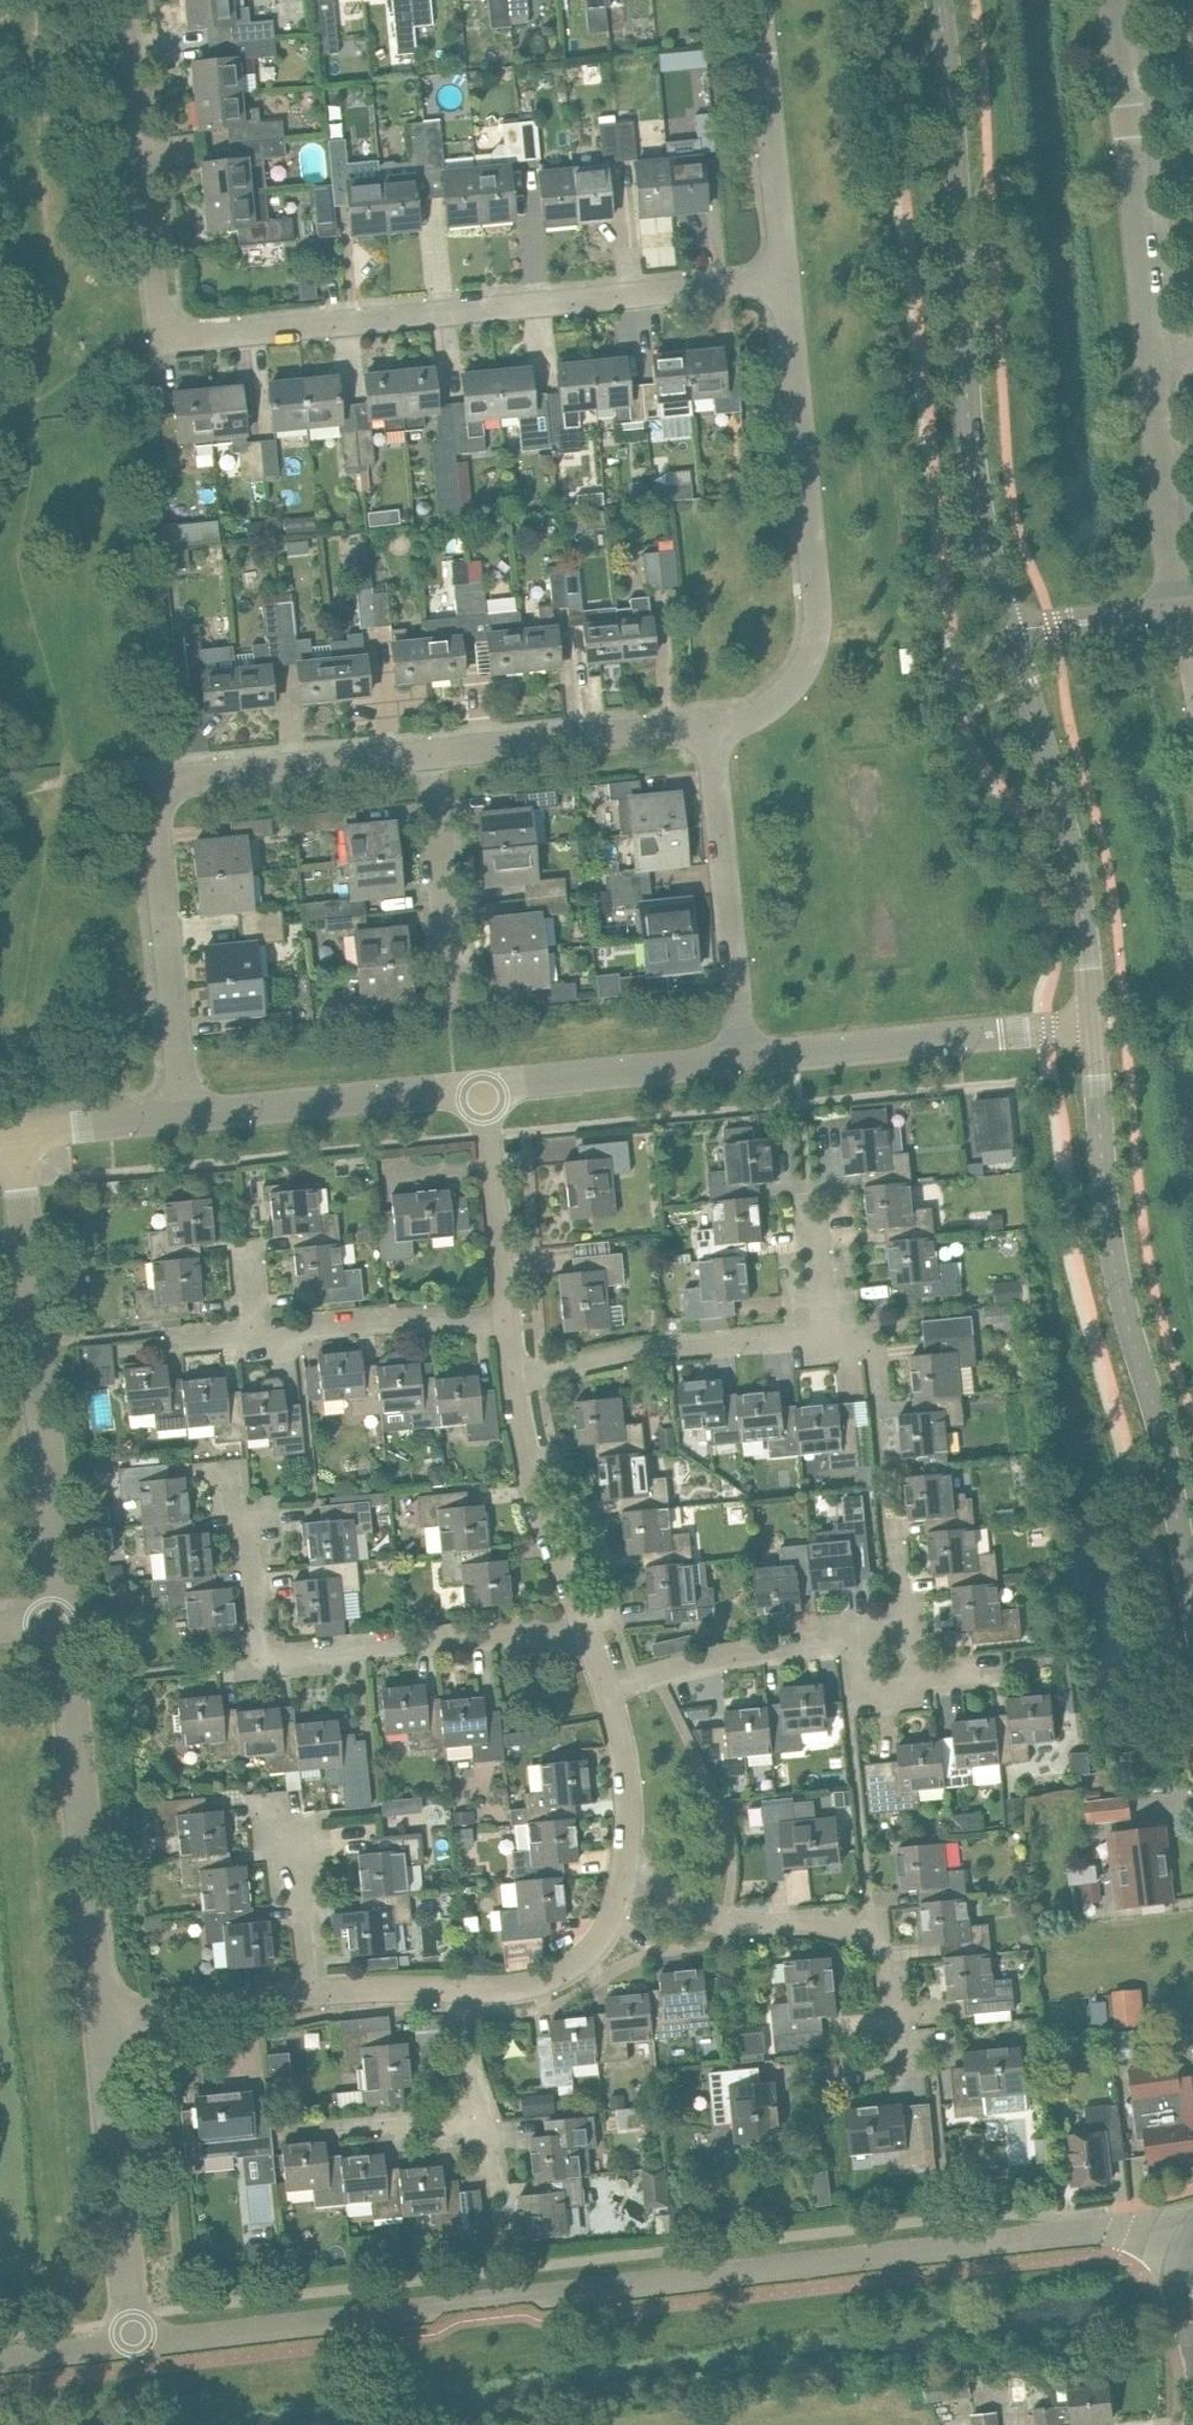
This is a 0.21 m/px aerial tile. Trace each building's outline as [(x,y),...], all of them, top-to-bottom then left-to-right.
[(188,30),(217,27),(219,44),(274,38),(272,20),(251,22),(249,6),(233,8),(232,0),(185,0),(188,30)] [(335,28),(332,0),(328,0),(314,1),(317,30),(335,28)] [(341,25),(365,24),(363,0),(360,0),(339,1),(341,25)] [(410,0),(392,0),(398,58),(415,56),(413,30),(410,0)] [(413,30),(433,28),(430,0),(410,0),(413,30)] [(506,0),(488,0),(490,22),(508,20),(506,0)] [(508,20),(529,19),(528,0),(506,0),(508,20)] [(606,0),(586,0),(587,8),(607,6),(606,0)] [(335,28),(317,30),(320,59),(338,57),(335,28)] [(687,34),(685,39),(685,46),(699,45),(698,33),(687,34)] [(274,38),(219,44),(221,60),(191,63),(194,97),(241,92),(238,60),(276,56),(274,38)] [(690,51),(692,69),(706,68),(705,50),(690,51)] [(242,108),(241,92),(194,97),(198,130),(227,127),(229,144),(284,139),(282,121),(261,123),(259,107),(242,108)] [(711,113),(698,115),(694,115),(699,153),(716,151),(711,113)] [(536,120),(519,122),(523,160),(540,158),(536,120)] [(616,123),(620,160),(637,159),(633,121),(616,123)] [(427,169),(423,131),(422,122),(406,123),(410,170),(427,169)] [(523,160),(519,122),(502,124),(506,162),(523,160)] [(620,160),(616,123),(600,124),(603,162),(620,160)] [(440,130),(423,131),(427,169),(443,167),(440,130)] [(284,139),(229,144),(230,161),(201,164),(204,197),(267,191),(264,159),(286,157),(284,139)] [(348,177),(345,140),(327,141),(330,179),(348,177)] [(702,158),(667,162),(672,209),(704,206),(705,210),(706,210),(702,158)] [(377,161),(347,164),(348,174),(348,177),(349,182),(379,179),(377,161)] [(672,209),(667,162),(635,165),(640,216),(641,216),(641,212),(672,209)] [(475,170),(480,222),(514,219),(509,166),(475,170)] [(572,170),(577,219),(609,215),(609,219),(611,219),(606,167),(572,170)] [(480,222),(475,170),(442,173),(447,225),(480,222)] [(577,219),(572,170),(539,173),(544,226),(546,226),(545,222),(577,219)] [(379,179),(384,228),(416,225),(417,228),(418,228),(413,176),(379,179)] [(384,228),(379,179),(349,182),(346,182),(351,235),(353,235),(353,231),(384,228)] [(335,234),(331,186),(313,187),(317,235),(335,234)] [(267,191),(204,197),(207,231),(237,228),(239,246),(294,241),(292,217),(270,219),(267,191)] [(720,350),(687,353),(691,398),(712,396),(714,414),(741,412),(736,360),(722,361),(720,350)] [(656,383),(641,385),(645,421),(675,418),(673,400),(691,398),(687,353),(653,357),(656,383)] [(645,421),(641,385),(627,386),(625,360),(591,363),(595,408),(613,406),(615,424),(645,421)] [(560,393),(545,394),(550,445),(566,443),(567,456),(582,455),(577,409),(595,408),(591,363),(557,366),(560,393)] [(453,447),(450,404),(436,406),(432,369),(398,372),(404,430),(423,428),(422,414),(436,413),(439,443),(439,448),(453,447)] [(550,445),(545,394),(532,395),(529,369),(495,372),(498,416),(517,415),(520,448),(550,445)] [(368,402),(353,404),(355,432),(371,431),(370,420),(383,418),(385,432),(404,430),(398,372),(365,375),(368,402)] [(465,402),(450,404),(453,447),(454,454),(456,454),(485,451),(481,418),(498,416),(495,372),(462,375),(465,402)] [(336,378),(302,381),(307,427),(341,423),(342,433),(355,432),(353,404),(339,405),(336,378)] [(307,427),(302,381),(269,384),(274,430),(307,427)] [(240,387),(207,390),(211,438),(229,437),(231,454),(246,452),(249,481),(264,479),(264,478),(260,441),(258,417),(244,419),(240,387)] [(211,438),(207,390),(173,394),(177,425),(162,426),(166,466),(181,465),(180,459),(195,457),(194,440),(211,438)] [(371,431),(355,432),(359,468),(374,466),(371,431)] [(355,432),(342,433),(345,469),(359,468),(355,432)] [(260,441),(264,478),(280,476),(277,440),(260,441)] [(434,449),(440,522),(462,520),(461,506),(457,463),(456,454),(454,454),(453,447),(439,448),(439,443),(437,444),(435,446),(434,449)] [(461,506),(472,505),(468,462),(457,463),(461,506)] [(730,493),(747,491),(746,477),(729,478),(730,493)] [(630,482),(632,501),(645,500),(643,481),(630,482)] [(666,484),(652,486),(653,500),(671,498),(691,497),(690,483),(666,484)] [(418,506),(417,511),(420,514),(425,515),(428,512),(429,507),(426,504),(421,503),(418,506)] [(382,512),(367,513),(369,527),(384,526),(382,512)] [(315,517),(301,518),(302,533),(316,531),(315,517)] [(184,527),(162,529),(164,548),(186,546),(184,527)] [(673,540),(658,541),(659,552),(674,550),(673,540)] [(292,542),(285,543),(286,555),(293,554),(292,542)] [(186,550),(165,552),(166,570),(188,568),(186,550)] [(647,592),(662,590),(658,552),(643,554),(647,592)] [(487,614),(484,581),(481,562),(465,564),(473,642),(488,640),(492,673),(525,669),(521,631),(522,631),(519,610),(487,614)] [(448,566),(450,585),(454,618),(421,621),(423,642),(425,641),(429,679),(463,676),(459,643),(473,642),(465,564),(448,566)] [(375,631),(371,594),(368,565),(353,566),(359,632),(375,631)] [(563,574),(566,606),(581,605),(578,573),(563,574)] [(566,606),(563,574),(549,576),(553,608),(566,606)] [(387,593),(371,594),(375,631),(390,629),(387,593)] [(620,660),(654,656),(648,597),(631,598),(632,608),(614,610),(615,621),(620,660)] [(280,637),(295,635),(292,603),(277,605),(280,637)] [(265,638),(280,637),(277,605),(263,606),(265,638)] [(540,629),(522,631),(521,631),(525,669),(559,666),(553,608),(538,609),(540,629)] [(620,660),(615,621),(597,622),(596,609),(582,610),(587,663),(620,660)] [(239,709),(235,670),(216,672),(214,649),(199,650),(196,623),(182,624),(188,680),(202,678),(206,712),(239,709)] [(425,641),(423,642),(405,643),(404,629),(391,631),(396,683),(429,679),(425,641)] [(347,635),(347,641),(329,643),(331,660),(335,699),(368,695),(362,634),(347,635)] [(295,640),(298,663),(302,702),(335,699),(331,660),(312,662),(309,639),(295,640)] [(269,667),(266,644),(251,645),(253,668),(235,670),(239,709),(273,705),(270,681),(269,667)] [(633,833),(680,828),(678,809),(680,809),(679,793),(641,797),(639,780),(595,784),(596,802),(629,799),(633,833)] [(485,849),(531,844),(528,810),(557,807),(556,790),(515,794),(517,811),(479,814),(481,830),(484,830),(485,849)] [(348,862),(395,857),(393,838),(395,838),(394,822),(356,826),(355,810),(314,814),(316,830),(344,828),(348,862)] [(201,877),(248,872),(244,838),(273,834),(271,818),(230,822),(232,839),(195,842),(196,858),(199,858),(201,877)] [(680,828),(633,833),(636,868),(608,871),(610,889),(650,885),(648,869),(686,865),(684,849),(682,849),(680,828)] [(531,844),(485,849),(487,870),(485,870),(486,885),(524,882),(525,898),(565,894),(564,878),(535,880),(531,844)] [(395,857),(348,862),(351,898),(322,901),(324,918),(365,914),(363,898),(401,894),(399,878),(397,878),(395,857)] [(248,872),(201,877),(203,898),(200,898),(202,914),(239,910),(241,927),(282,922),(280,906),(251,908),(248,872)] [(650,885),(610,889),(611,906),(640,903),(643,938),(690,933),(688,915),(691,914),(689,898),(652,902),(650,885)] [(565,894),(525,898),(527,915),(489,919),(491,935),(494,935),(496,954),(542,949),(539,914),(567,911),(565,894)] [(367,931),(365,914),(324,918),(326,935),(355,932),(358,967),(405,962),(403,944),(406,943),(404,927),(367,931)] [(282,922),(241,927),(243,944),(205,948),(207,964),(209,963),(211,982),(258,978),(255,943),(284,940),(282,922)] [(690,933),(643,938),(647,974),(618,977),(620,995),(661,991),(659,974),(697,970),(695,954),(692,954),(690,933)] [(542,949),(496,954),(498,974),(495,975),(497,991),(534,987),(536,1004),(576,999),(575,983),(546,986),(542,949)] [(405,962),(358,967),(362,1003),(333,1006),(335,1024),(375,1020),(374,1003),(411,999),(410,983),(407,984),(405,962)] [(258,978),(211,982),(213,1003),(211,1003),(212,1019),(250,1016),(252,1032),(292,1028),(290,1011),(262,1014),(258,978)] [(982,1102),(973,1103),(978,1149),(996,1147),(996,1149),(1015,1147),(1009,1098),(982,1100),(982,1102)] [(871,1186),(912,1182),(909,1152),(891,1154),(889,1127),(847,1131),(849,1152),(845,1152),(847,1174),(870,1172),(871,1186)] [(712,1202),(754,1198),(752,1184),(775,1182),(773,1159),(768,1160),(766,1139),(725,1142),(727,1170),(709,1171),(712,1202)] [(574,1219),(598,1217),(613,1215),(610,1174),(630,1173),(627,1141),(586,1145),(588,1160),(564,1162),(567,1199),(572,1198),(574,1219)] [(982,1163),(968,1165),(969,1176),(984,1175),(982,1163)] [(937,1167),(938,1180),(951,1178),(950,1165),(937,1167)] [(120,1192),(118,1180),(106,1182),(108,1194),(120,1192)] [(912,1182),(871,1186),(873,1207),(868,1207),(870,1229),(893,1227),(894,1242),(935,1238),(932,1208),(915,1209),(912,1182)] [(298,1248),(339,1244),(335,1214),(318,1216),(315,1188),(280,1191),(279,1185),(262,1186),(265,1214),(271,1213),(274,1236),(296,1234),(298,1248)] [(393,1219),(379,1221),(383,1262),(410,1259),(408,1241),(453,1237),(453,1231),(469,1229),(466,1196),(449,1198),(449,1194),(428,1196),(428,1192),(391,1195),(393,1219)] [(754,1198),(712,1202),(715,1229),(695,1230),(698,1261),(741,1257),(740,1242),(762,1240),(760,1218),(756,1218),(754,1198)] [(151,1263),(193,1258),(191,1244),(214,1242),(212,1220),(207,1220),(205,1199),(164,1203),(166,1230),(148,1232),(151,1263)] [(368,1231),(352,1233),(353,1242),(377,1239),(376,1234),(368,1235),(368,1231)] [(935,1238),(894,1242),(896,1262),(892,1262),(894,1284),(917,1282),(918,1297),(959,1293),(956,1263),(937,1265),(935,1238)] [(639,1240),(640,1253),(653,1252),(652,1239),(639,1240)] [(339,1244),(298,1248),(300,1268),(295,1269),(297,1291),(320,1289),(321,1304),(363,1300),(360,1272),(375,1271),(373,1247),(372,1241),(339,1244)] [(558,1274),(562,1311),(566,1310),(569,1331),(610,1327),(607,1300),(622,1298),(617,1253),(579,1257),(581,1272),(558,1274)] [(741,1257),(698,1261),(701,1287),(684,1289),(688,1320),(698,1319),(729,1315),(728,1301),(750,1298),(748,1276),(743,1277),(741,1257)] [(75,1260),(77,1270),(92,1269),(91,1258),(75,1260)] [(193,1258),(151,1263),(154,1289),(136,1291),(139,1322),(180,1318),(179,1303),(202,1300),(200,1278),(195,1279),(193,1258)] [(1020,1281),(993,1284),(995,1307),(1022,1304),(1020,1281)] [(985,1310),(986,1325),(1013,1323),(1012,1307),(985,1310)] [(729,1315),(698,1319),(699,1331),(710,1330),(730,1328),(729,1315)] [(921,1398),(962,1394),(959,1367),(977,1365),(973,1340),(971,1316),(923,1321),(925,1341),(933,1340),(934,1354),(912,1356),(914,1378),(919,1378),(921,1398)] [(380,1413),(376,1372),(363,1373),(360,1351),(338,1353),(339,1358),(318,1360),(322,1401),(349,1398),(350,1416),(380,1413)] [(439,1426),(434,1384),(421,1386),(419,1363),(413,1363),(413,1357),(405,1354),(396,1353),(388,1356),(381,1361),(381,1367),(376,1367),(376,1372),(380,1413),(408,1410),(410,1429),(439,1426)] [(113,1359),(90,1362),(92,1385),(115,1382),(113,1359)] [(185,1428),(181,1386),(168,1387),(166,1365),(144,1367),(144,1362),(123,1364),(128,1415),(155,1412),(157,1430),(185,1428)] [(434,1384),(439,1426),(465,1423),(467,1441),(498,1438),(494,1397),(479,1398),(477,1375),(455,1377),(455,1382),(434,1384)] [(244,1440),(240,1399),(227,1400),(225,1377),(202,1379),(203,1384),(181,1386),(185,1428),(213,1425),(215,1443),(244,1440)] [(261,1397),(240,1399),(244,1440),(272,1437),(274,1455),(304,1452),(300,1411),(285,1412),(282,1381),(277,1377),(264,1379),(261,1383),(261,1397)] [(742,1443),(738,1400),(725,1402),(723,1379),(700,1381),(701,1386),(680,1388),(684,1431),(711,1428),(713,1446),(742,1443)] [(800,1455),(796,1413),(784,1414),(781,1391),(759,1393),(759,1398),(738,1400),(742,1443),(770,1440),(771,1458),(800,1455)] [(962,1394),(921,1398),(922,1412),(900,1414),(902,1437),(906,1436),(908,1457),(924,1456),(925,1464),(948,1462),(947,1454),(949,1453),(946,1425),(965,1423),(962,1394)] [(981,1400),(982,1407),(987,1412),(994,1411),(999,1406),(998,1398),(993,1394),(985,1395),(981,1400)] [(605,1457),(646,1453),(643,1423),(625,1424),(623,1397),(581,1401),(583,1422),(579,1423),(581,1445),(603,1442),(605,1457)] [(796,1413),(800,1455),(828,1452),(830,1470),(856,1467),(861,1466),(857,1425),(842,1426),(840,1404),(817,1406),(818,1410),(796,1413)] [(870,1424),(857,1425),(861,1466),(874,1465),(870,1424)] [(658,1431),(659,1450),(674,1449),(673,1429),(658,1431)] [(646,1453),(605,1457),(607,1477),(602,1477),(604,1500),(627,1497),(629,1511),(669,1507),(666,1478),(649,1480),(646,1453)] [(158,1456),(130,1459),(130,1462),(131,1467),(159,1464),(158,1459),(158,1456)] [(1026,1456),(1018,1456),(1014,1461),(1015,1469),(1020,1473),(1027,1473),(1031,1468),(1031,1460),(1026,1456)] [(99,1462),(90,1463),(91,1475),(100,1474),(99,1462)] [(948,1462),(925,1464),(926,1475),(910,1476),(912,1497),(908,1498),(910,1520),(932,1518),(934,1531),(975,1527),(972,1497),(954,1499),(951,1473),(949,1473),(948,1462)] [(142,1524),(184,1520),(182,1499),(186,1499),(184,1477),(161,1479),(160,1464),(159,1464),(131,1467),(118,1468),(121,1499),(139,1497),(142,1524)] [(861,1466),(856,1467),(858,1488),(876,1487),(874,1465),(861,1466)] [(445,1487),(443,1467),(429,1468),(430,1488),(445,1487)] [(777,1487),(777,1496),(787,1495),(786,1486),(777,1487)] [(388,1492),(330,1497),(330,1505),(351,1503),(369,1501),(369,1505),(389,1504),(388,1492)] [(441,1552),(482,1548),(480,1527),(485,1527),(483,1505),(460,1507),(459,1492),(417,1496),(420,1527),(438,1526),(441,1552)] [(837,1541),(809,1544),(813,1586),(835,1584),(835,1588),(857,1586),(855,1563),(870,1562),(863,1495),(843,1497),(845,1523),(836,1524),(837,1541)] [(790,1501),(791,1514),(804,1512),(803,1500),(790,1501)] [(315,1565),(356,1561),(353,1534),(372,1532),(369,1505),(369,1501),(351,1503),(330,1505),(327,1505),(328,1520),(306,1522),(308,1545),(313,1544),(315,1565)] [(669,1507),(629,1511),(630,1532),(626,1532),(628,1555),(651,1552),(652,1566),(692,1562),(689,1532),(672,1534),(669,1507)] [(185,1534),(184,1520),(142,1524),(145,1554),(163,1552),(166,1580),(207,1576),(205,1555),(210,1554),(208,1532),(185,1534)] [(975,1527),(934,1531),(936,1552),(931,1553),(933,1575),(956,1573),(957,1587),(998,1583),(997,1574),(995,1552),(977,1554),(975,1527)] [(735,1531),(737,1544),(749,1542),(748,1530),(735,1531)] [(813,1586),(809,1544),(780,1547),(781,1565),(755,1567),(757,1585),(759,1609),(780,1607),(780,1612),(803,1610),(800,1587),(813,1586)] [(482,1548),(441,1552),(444,1582),(462,1580),(465,1608),(506,1603),(504,1582),(509,1582),(506,1560),(484,1562),(482,1548)] [(356,1561),(315,1565),(316,1579),(293,1581),(296,1603),(300,1603),(302,1624),(344,1620),(341,1592),(359,1591),(356,1561)] [(692,1562),(652,1566),(654,1587),(649,1587),(651,1609),(674,1607),(675,1622),(717,1618),(714,1586),(695,1588),(692,1562)] [(105,1568),(107,1587),(121,1585),(119,1567),(105,1568)] [(1028,1571),(1006,1573),(1007,1581),(1028,1580),(1028,1571)] [(207,1576),(166,1580),(168,1609),(186,1607),(189,1635),(230,1631),(228,1610),(233,1609),(231,1587),(208,1589),(207,1576)] [(998,1583),(957,1587),(960,1607),(955,1608),(957,1630),(980,1628),(981,1643),(1022,1639),(1019,1607),(1000,1609),(998,1583)] [(677,1638),(654,1643),(657,1656),(680,1651),(677,1638)] [(443,1746),(439,1705),(426,1707),(424,1684),(402,1686),(402,1691),(381,1693),(385,1735),(413,1732),(414,1749),(443,1746)] [(783,1710),(770,1711),(774,1753),(803,1750),(802,1732),(829,1730),(825,1688),(804,1690),(803,1685),(781,1687),(783,1710)] [(241,1757),(237,1716),(223,1717),(220,1695),(198,1697),(199,1702),(177,1704),(182,1745),(209,1742),(211,1760),(241,1757)] [(439,1705),(443,1746),(445,1758),(473,1755),(474,1762),(503,1759),(499,1718),(485,1719),(482,1696),(460,1698),(461,1703),(439,1705)] [(1010,1721),(995,1722),(999,1764),(1030,1761),(1028,1743),(1056,1740),(1052,1698),(1031,1700),(1030,1696),(1008,1698),(1010,1721)] [(299,1770),(295,1728),(281,1730),(279,1707),(257,1709),(257,1714),(237,1716),(241,1757),(267,1755),(269,1773),(299,1770)] [(774,1753),(770,1711),(749,1714),(748,1709),(726,1711),(728,1734),(716,1735),(713,1735),(716,1760),(717,1776),(751,1773),(749,1756),(774,1753)] [(1078,1718),(1067,1719),(1068,1734),(1081,1733),(1082,1733),(1080,1718),(1078,1718)] [(315,1726),(295,1728),(299,1770),(326,1767),(328,1785),(358,1782),(354,1741),(340,1742),(337,1719),(315,1722),(315,1726)] [(999,1764),(995,1722),(976,1724),(975,1719),(953,1722),(956,1744),(939,1746),(943,1787),(975,1784),(973,1767),(999,1764)] [(711,1760),(716,1760),(713,1735),(716,1735),(715,1727),(713,1727),(713,1728),(696,1730),(695,1729),(694,1729),(710,1761),(711,1761),(711,1760)] [(502,1746),(513,1745),(512,1733),(501,1734),(502,1746)] [(943,1787),(939,1746),(921,1748),(921,1743),(898,1745),(901,1768),(866,1771),(870,1813),(920,1808),(918,1790),(943,1787)] [(528,1823),(568,1818),(567,1805),(590,1802),(587,1780),(583,1781),(580,1760),(539,1764),(542,1791),(525,1793),(528,1823)] [(850,1791),(836,1792),(837,1806),(851,1805),(850,1791)] [(180,1857),(221,1853),(220,1832),(224,1832),(222,1810),(199,1812),(198,1797),(156,1801),(159,1832),(177,1831),(180,1857)] [(1088,1822),(1130,1817),(1128,1797),(1085,1802),(1088,1822)] [(1005,1799),(1007,1825),(1022,1824),(1020,1798),(1005,1799)] [(419,1799),(382,1803),(383,1816),(421,1812),(419,1799)] [(794,1802),(763,1805),(767,1845),(782,1844),(784,1868),(821,1864),(820,1860),(841,1858),(837,1816),(796,1820),(794,1802)] [(451,1815),(452,1827),(470,1826),(469,1814),(451,1815)] [(950,1835),(981,1831),(979,1814),(948,1817),(950,1835)] [(568,1818),(528,1823),(531,1849),(512,1851),(515,1882),(556,1877),(554,1863),(577,1861),(575,1839),(570,1839),(568,1818)] [(1114,1864),(1119,1904),(1140,1901),(1136,1867),(1155,1865),(1155,1862),(1168,1860),(1164,1826),(1117,1832),(1121,1863),(1114,1864)] [(453,1831),(454,1849),(472,1848),(471,1830),(453,1831)] [(367,1896),(408,1892),(405,1865),(424,1864),(421,1833),(379,1837),(380,1851),(358,1854),(360,1876),(365,1875),(367,1896)] [(927,1902),(968,1898),(965,1868),(947,1869),(944,1843),(903,1847),(905,1868),(900,1868),(903,1890),(925,1888),(927,1902)] [(221,1853),(180,1857),(183,1887),(201,1886),(203,1912),(245,1908),(243,1887),(248,1887),(245,1865),(223,1867),(221,1853)] [(556,1877),(515,1882),(518,1908),(499,1910),(502,1941),(544,1937),(542,1922),(565,1919),(563,1897),(558,1898),(556,1877)] [(1080,1886),(1082,1906),(1101,1904),(1099,1883),(1080,1886)] [(408,1892),(367,1896),(368,1910),(345,1912),(348,1934),(352,1934),(354,1955),(396,1951),(393,1924),(411,1922),(408,1892)] [(1018,1910),(1028,1909),(1027,1894),(1013,1896),(1014,1906),(1018,1910)] [(968,1898),(927,1902),(929,1923),(924,1923),(926,1945),(949,1943),(950,1957),(991,1953),(988,1923),(971,1924),(968,1898)] [(246,1922),(245,1908),(203,1912),(206,1942),(224,1941),(227,1967),(268,1964),(266,1943),(271,1942),(269,1920),(246,1922)] [(139,1924),(141,1935),(160,1933),(158,1921),(139,1924)] [(991,1953),(950,1957),(952,1978),(948,1978),(950,2000),(972,1998),(974,2013),(1015,2009),(1012,1978),(994,1980),(991,1953)] [(478,1956),(471,1956),(472,1970),(485,1969),(484,1962),(478,1956)] [(395,1957),(366,1959),(366,1971),(396,1969),(395,1957)] [(777,2052),(825,2047),(824,2030),(815,2031),(814,2016),(838,2014),(834,1977),(829,1978),(827,1957),(786,1961),(790,2002),(772,2004),(777,2052)] [(649,1997),(654,2039),(685,2036),(685,2030),(700,2028),(706,2026),(709,2022),(710,2016),(706,1973),(684,1976),(684,1971),(662,1973),(664,1996),(649,1997)] [(1118,2028),(1145,2026),(1142,1990),(1115,1992),(1118,2028)] [(654,2039),(649,1997),(630,1999),(629,1994),(607,1997),(609,2020),(595,2021),(599,2063),(630,2060),(628,2042),(654,2039)] [(339,2020),(344,2064),(362,2063),(366,2106),(390,2103),(388,2088),(406,2086),(404,2065),(409,2064),(406,2042),(384,2044),(381,2016),(339,2020)] [(599,2063),(595,2021),(575,2023),(574,2018),(552,2020),(554,2043),(539,2044),(543,2086),(575,2083),(574,2065),(599,2063)] [(1112,2035),(1115,2061),(1152,2057),(1149,2030),(1112,2035)] [(765,2034),(739,2036),(741,2055),(742,2055),(765,2053),(766,2053),(765,2034)] [(957,2117),(987,2114),(1028,2109),(1027,2092),(1023,2050),(1002,2052),(1001,2047),(965,2051),(967,2075),(953,2077),(957,2117)] [(273,2072),(293,2070),(291,2050),(270,2053),(273,2072)] [(1129,2069),(1133,2101),(1134,2101),(1139,2137),(1145,2136),(1148,2164),(1192,2157),(1192,2075),(1180,2076),(1178,2062),(1129,2069)] [(777,2139),(777,2136),(775,2118),(780,2117),(776,2081),(752,2083),(751,2068),(711,2072),(714,2103),(731,2101),(735,2143),(777,2139)] [(197,2130),(199,2142),(200,2157),(235,2154),(235,2156),(272,2153),(268,2113),(254,2114),(251,2090),(215,2094),(215,2099),(194,2101),(195,2109),(181,2110),(184,2145),(186,2144),(184,2131),(197,2130)] [(610,2094),(611,2108),(623,2107),(622,2093),(610,2094)] [(521,2098),(523,2119),(543,2117),(541,2096),(521,2098)] [(868,2111),(847,2113),(851,2154),(892,2150),(894,2168),(936,2164),(932,2124),(906,2127),(904,2103),(868,2106),(868,2111)] [(1107,2149),(1124,2147),(1119,2103),(1095,2106),(1097,2119),(1087,2120),(1088,2133),(1068,2135),(1074,2186),(1111,2181),(1107,2149)] [(660,2104),(643,2106),(645,2125),(662,2123),(660,2104)] [(539,2158),(541,2180),(582,2176),(592,2175),(589,2147),(598,2147),(595,2115),(553,2120),(555,2134),(532,2137),(534,2159),(539,2158)] [(1050,2138),(1036,2139),(1038,2163),(1052,2162),(1050,2138)] [(344,2204),(340,2162),(327,2163),(324,2141),(302,2143),(303,2148),(282,2150),(286,2191),(313,2188),(315,2207),(344,2204)] [(361,2160),(340,2162),(344,2204),(372,2201),(374,2219),(403,2216),(399,2174),(385,2176),(383,2153),(361,2155),(361,2160)] [(420,2172),(399,2174),(403,2216),(429,2214),(431,2231),(462,2228),(458,2186),(443,2188),(441,2165),(419,2167),(420,2172)] [(670,2204),(667,2167),(644,2169),(648,2207),(670,2204)] [(831,2169),(815,2172),(820,2205),(836,2203),(831,2169)] [(582,2176),(541,2180),(542,2193),(520,2195),(522,2217),(527,2217),(529,2238),(570,2234),(567,2207),(585,2205),(582,2176)] [(391,2258),(405,2257),(403,2243),(396,2243),(390,2251),(391,2258)] [(242,2251),(244,2268),(277,2264),(276,2247),(242,2251)] [(1009,2408),(1027,2406),(1024,2376),(1006,2378),(1009,2408)] [(1036,2424),(1060,2424),(1060,2423),(1074,2421),(1074,2423),(1113,2418),(1109,2384),(1070,2388),(1072,2405),(1034,2409),(1036,2424)] [(973,2416),(963,2417),(964,2424),(998,2424),(997,2413),(973,2416)]
